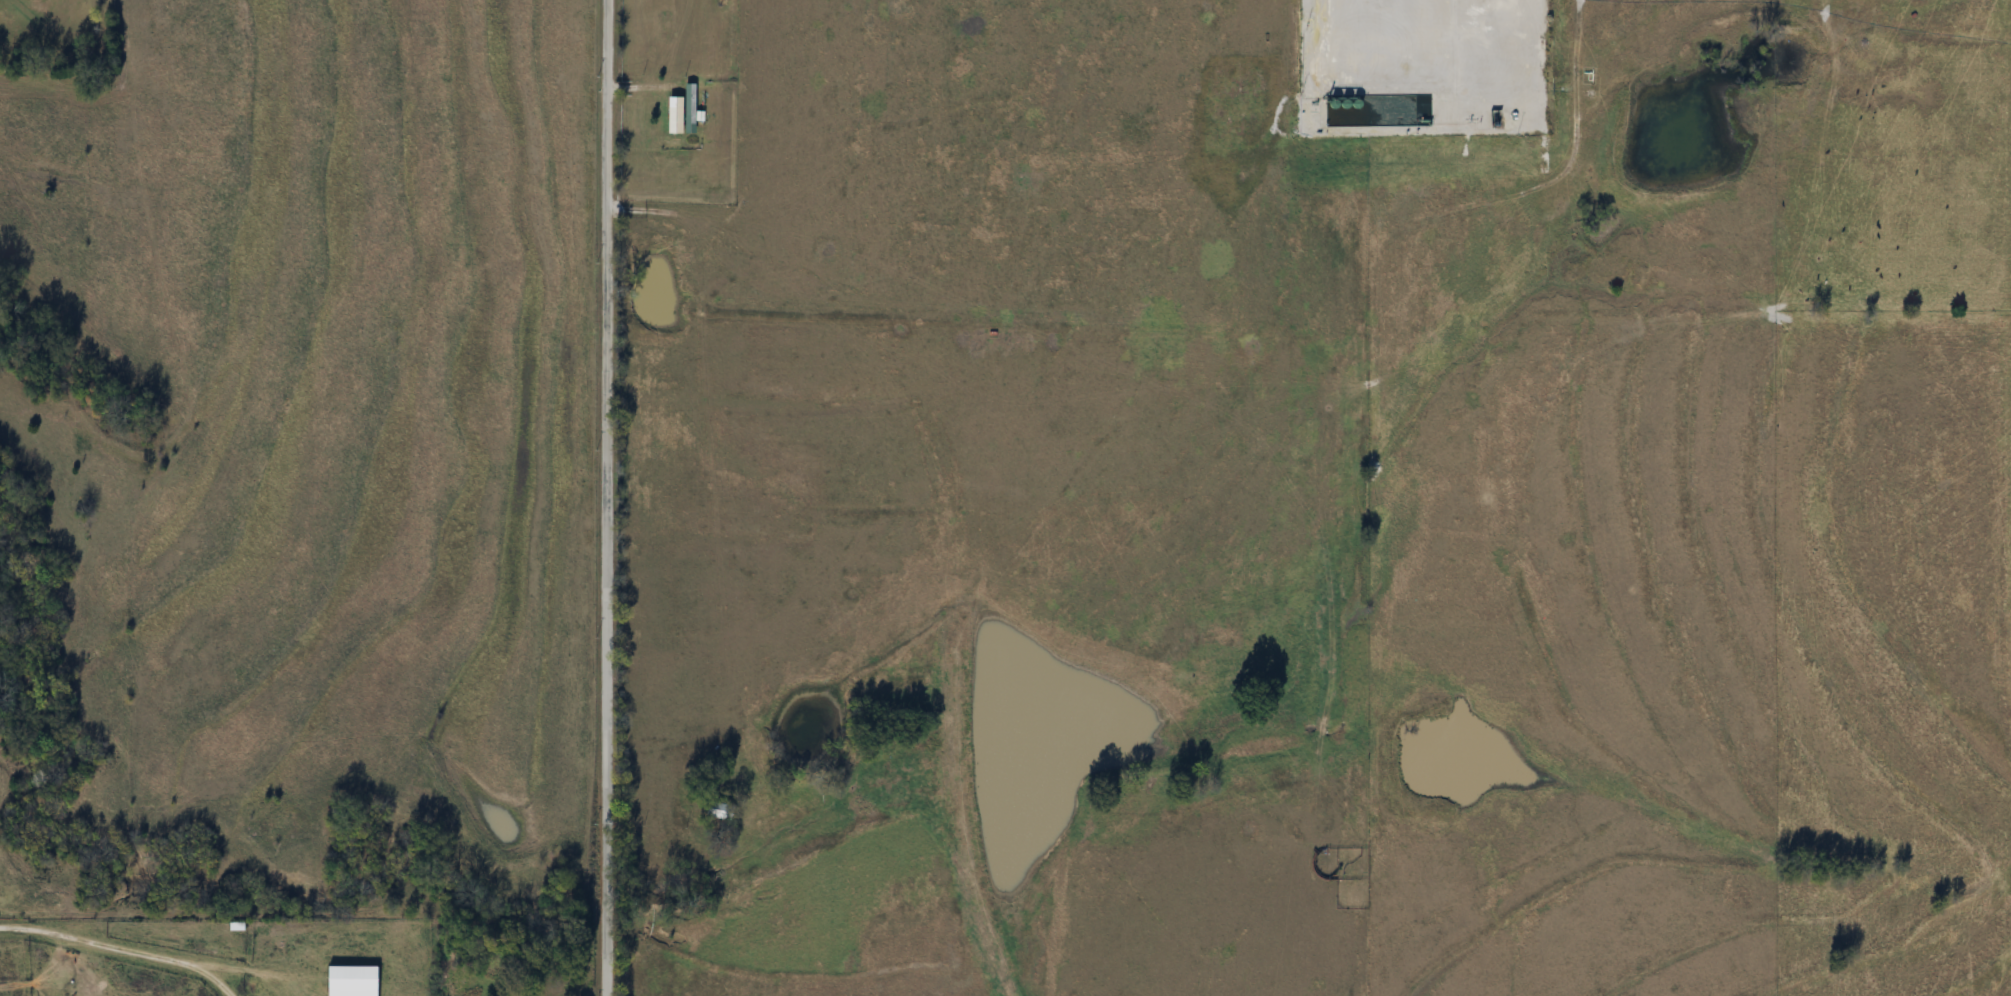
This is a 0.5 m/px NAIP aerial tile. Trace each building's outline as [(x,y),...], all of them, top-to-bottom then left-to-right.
[(683,97),(669,97),(669,134),(683,134),(683,97)] [(707,814),(725,821),(730,807),(711,800),(707,814)] [(378,966),(329,966),(329,995),(378,995),(378,966)]
